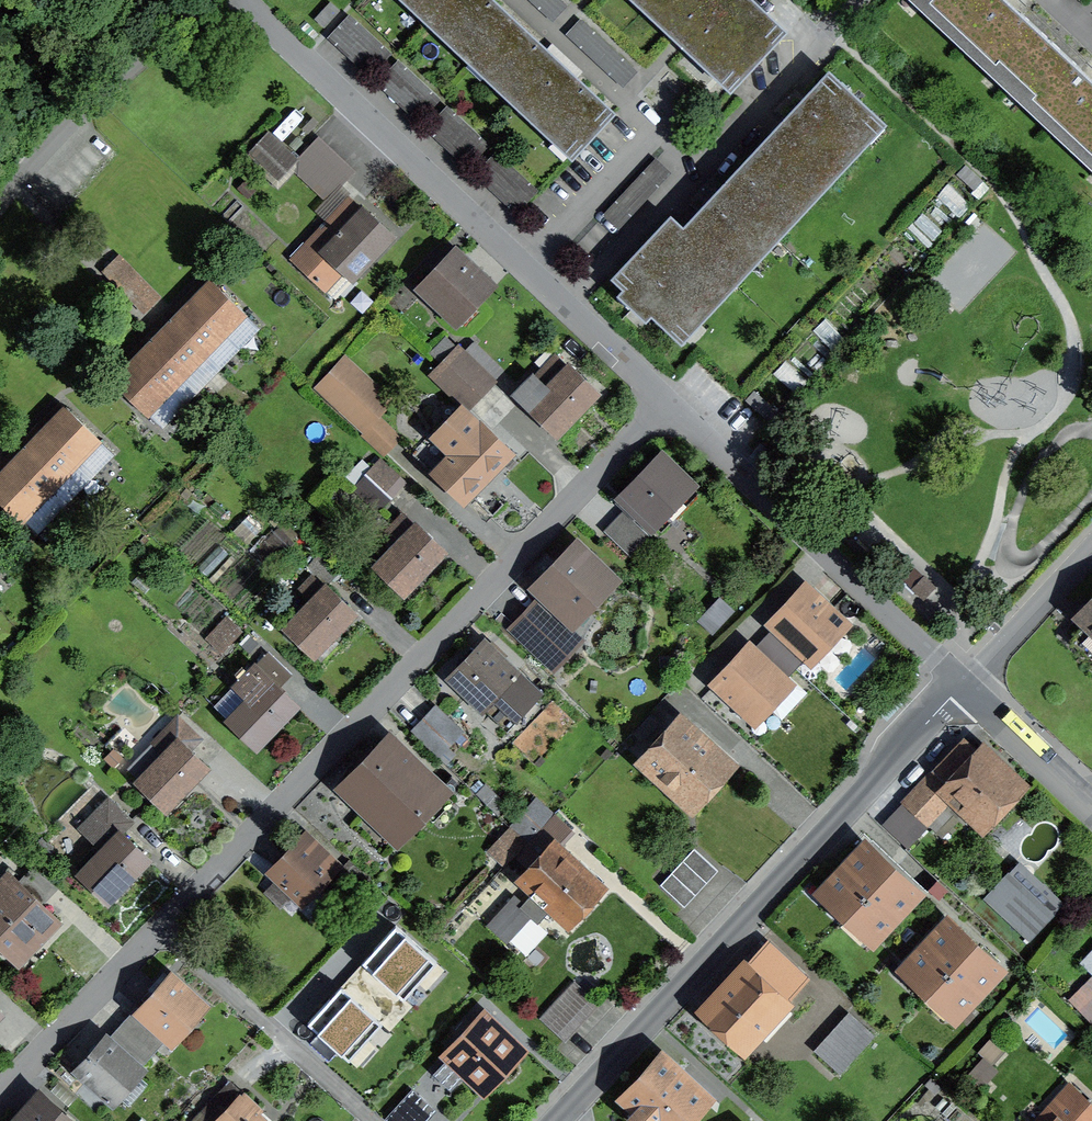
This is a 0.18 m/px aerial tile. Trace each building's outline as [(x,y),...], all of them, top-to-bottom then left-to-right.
[(511,18),(491,0),(420,0),(477,54),(511,18)] [(553,22),(568,6),(561,0),(529,0),(553,22)] [(784,31),(750,0),(653,0),(651,2),(685,34),(736,82),(784,31)] [(1051,40),(1008,0),(929,0),(927,2),(996,66),(1000,62),(1016,77),(1051,40)] [(331,2),(315,19),(324,27),(339,10),(331,2)] [(347,18),(331,35),(371,73),(387,56),(347,18)] [(578,148),(612,113),(561,65),(511,18),(477,54),(578,148)] [(638,72),(581,18),(565,34),(623,88),(638,72)] [(1051,40),(1016,77),(1033,93),(1030,97),(1091,155),(1091,78),(1051,40)] [(396,64),(380,81),(420,119),(437,101),(396,64)] [(732,198),(769,234),(877,119),(839,84),(732,198)] [(269,136),(253,153),(278,178),(295,160),(269,136)] [(318,137),(296,161),(332,195),(355,171),(318,137)] [(982,181),(966,166),(958,174),(974,189),(982,181)] [(769,234),(732,198),(672,262),(650,241),(616,278),(675,333),(769,234)] [(381,246),(391,236),(351,199),(293,260),(323,288),(342,268),(350,275),(379,244),(381,246)] [(456,322),(492,286),(456,251),(421,288),(456,322)] [(145,310),(158,298),(118,257),(106,270),(145,310)] [(206,276),(186,296),(238,347),(256,329),(243,316),(245,314),(206,276)] [(186,296),(167,316),(219,367),(238,347),(186,296)] [(167,316),(147,336),(200,387),(219,367),(167,316)] [(147,336),(128,355),(181,406),(200,387),(147,336)] [(431,353),(442,363),(443,362),(457,348),(446,338),(431,353)] [(457,348),(443,362),(479,396),(493,381),(457,347),(457,348)] [(128,355),(108,376),(148,414),(150,412),(163,425),(181,406),(128,355)] [(516,394),(555,431),(584,400),(587,403),(597,392),(557,355),(536,377),(534,375),(516,394)] [(385,400),(344,362),(322,386),(367,428),(361,434),(383,454),(401,435),(375,410),(385,400)] [(442,363),(432,374),(468,408),(479,396),(443,362),(442,363)] [(754,391),(746,400),(763,416),(771,407),(754,391)] [(60,402),(40,423),(93,474),(111,455),(97,443),(100,440),(60,402)] [(496,465),(506,455),(462,412),(439,436),(456,452),(439,470),(464,494),(494,463),(496,465)] [(40,423),(21,443),(74,493),(93,474),(40,423)] [(21,443),(2,462),(55,513),(74,493),(21,443)] [(760,443),(750,456),(758,462),(768,450),(760,443)] [(651,523),(689,484),(662,458),(624,497),(630,503),(625,508),(632,514),(637,510),(651,523)] [(381,459),(369,471),(393,494),(405,482),(381,459)] [(0,465),(0,500),(22,521),(24,519),(37,532),(55,513),(2,462),(0,465)] [(433,561),(444,551),(416,525),(415,525),(404,514),(391,527),(409,545),(399,555),(388,545),(372,561),(402,590),(431,559),(433,561)] [(623,514),(608,530),(631,552),(647,536),(623,514)] [(279,529),(255,553),(267,565),(291,541),(279,529)] [(539,586),(573,619),(611,580),(577,547),(539,586)] [(903,578),(912,586),(923,574),(915,566),(903,578)] [(923,574),(912,586),(924,598),(936,586),(923,574)] [(344,623),(354,613),(326,586),(325,587),(314,576),(301,589),(319,606),(293,634),(322,661),(339,644),(329,634),(342,621),(344,623)] [(829,642),(846,625),(806,587),(772,623),(808,657),(825,639),(829,642)] [(1072,620),(1082,629),(1071,640),(1091,660),(1091,598),(1072,620)] [(720,600),(701,621),(712,631),(732,610),(720,600)] [(577,641),(537,603),(515,627),(555,665),(577,641)] [(227,617),(208,637),(220,649),(239,629),(227,617)] [(517,739),(553,701),(539,689),(535,693),(500,660),(505,655),(493,644),(488,648),(484,644),(452,677),(517,739)] [(782,719),(807,692),(790,676),(786,680),(750,647),(716,683),(756,720),(769,706),(782,719)] [(228,719),(253,744),(283,713),(285,715),(295,705),(278,688),(291,675),(267,652),(236,685),(248,697),(228,719)] [(437,708),(414,732),(438,755),(461,731),(437,708)] [(196,777),(206,766),(179,740),(187,731),(169,714),(159,724),(166,731),(153,744),(171,760),(145,787),(164,806),(194,775),(196,777)] [(695,803),(727,768),(678,723),(646,758),(695,803)] [(985,821),(1017,788),(965,739),(904,802),(925,822),(954,791),(985,821)] [(396,835),(440,789),(391,741),(346,787),(396,835)] [(75,867),(106,897),(135,867),(137,869),(147,858),(121,833),(132,821),(108,799),(84,824),(107,846),(99,854),(93,849),(75,867)] [(538,801),(514,826),(528,839),(552,814),(538,801)] [(568,921),(600,886),(557,846),(572,830),(554,813),(518,852),(535,867),(523,880),(536,891),(521,907),(512,899),(487,925),(506,943),(531,916),(537,922),(552,906),(568,921)] [(526,842),(514,831),(494,853),(506,864),(526,842)] [(336,865),(306,836),(273,871),(302,900),(336,865)] [(849,914),(892,868),(867,845),(824,891),(849,914)] [(685,906),(719,869),(694,847),(660,883),(685,906)] [(349,860),(340,870),(360,890),(370,879),(349,860)] [(1019,863),(987,897),(1029,937),(1061,902),(1019,863)] [(58,920),(41,904),(56,888),(33,866),(18,882),(10,874),(0,885),(0,944),(16,959),(46,928),(48,930),(58,920)] [(874,938),(917,892),(892,868),(849,914),(874,938)] [(931,991),(974,945),(949,922),(906,968),(931,991)] [(396,925),(363,962),(404,998),(437,962),(396,925)] [(956,1015),(999,969),(974,945),(931,991),(956,1015)] [(708,1011),(742,1043),(802,979),(768,946),(708,1011)] [(1071,1000),(1091,1021),(1091,979),(1071,1000)] [(192,1006),(197,1001),(175,980),(169,986),(165,983),(140,1010),(139,1009),(124,1025),(152,1051),(167,1034),(171,1038),(196,1010),(192,1006)] [(565,1040),(599,1004),(574,982),(541,1018),(565,1040)] [(341,986),(308,1023),(349,1059),(382,1022),(341,986)] [(849,1013),(815,1050),(840,1072),(873,1035),(849,1013)] [(485,1084),(516,1051),(495,1032),(500,1026),(489,1015),(452,1053),(485,1084)] [(137,1067),(152,1051),(124,1025),(109,1042),(107,1040),(80,1069),(113,1098),(139,1069),(137,1067)] [(986,1057),(969,1075),(982,1086),(998,1068),(993,1063),(1004,1051),(991,1039),(980,1051),(986,1057)] [(706,1101),(659,1057),(626,1093),(656,1120),(687,1120),(706,1101)] [(254,1114),(259,1109),(231,1082),(194,1120),(262,1120),(254,1114)] [(1070,1087),(1045,1113),(1054,1120),(1091,1120),(1091,1107),(1070,1087)] [(385,1120),(387,1120),(425,1120),(435,1110),(412,1089),(385,1120)] [(40,1100),(21,1120),(64,1120),(40,1100)] [(144,1111),(136,1120),(155,1120),(144,1111)]
